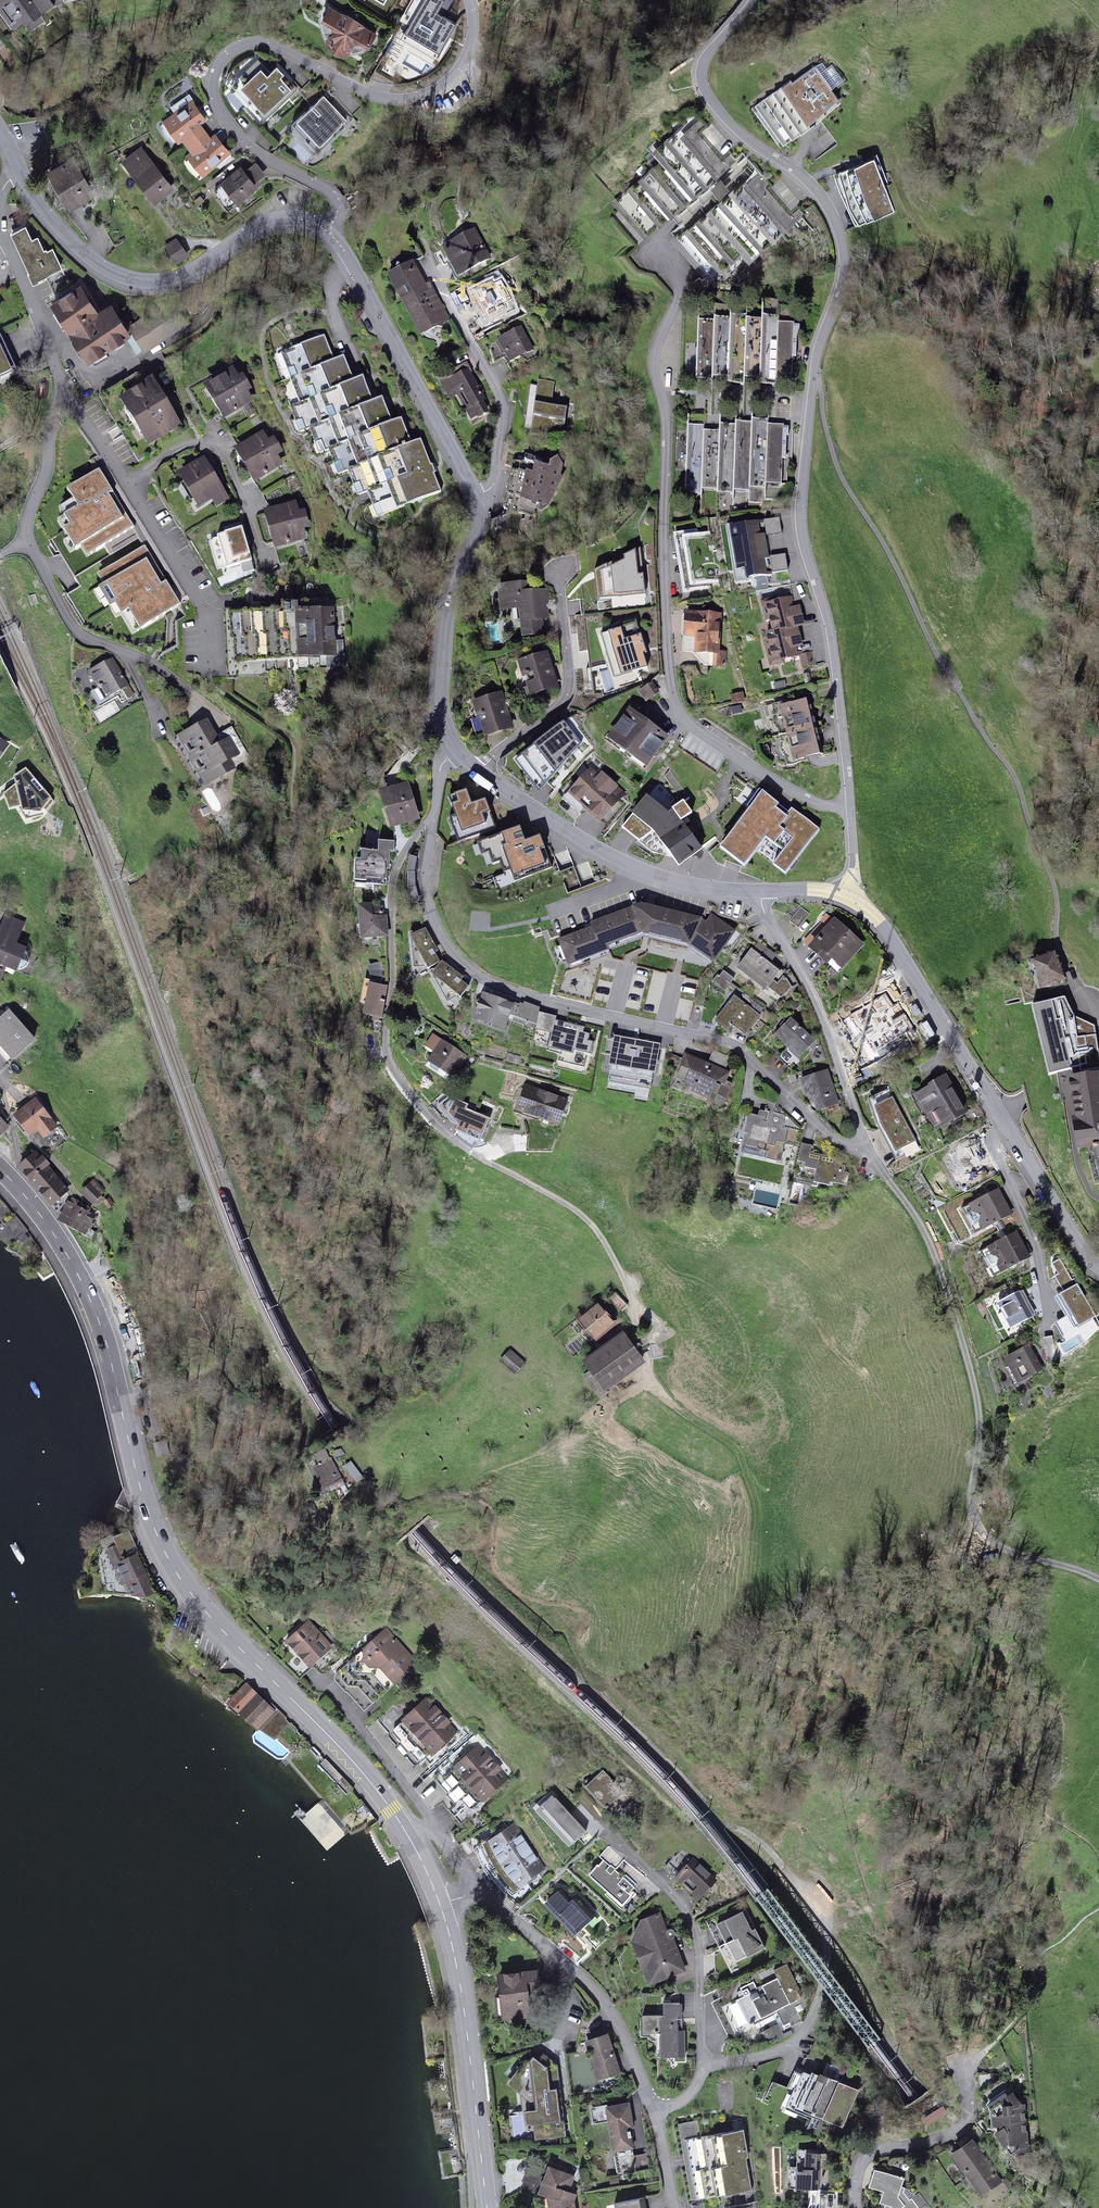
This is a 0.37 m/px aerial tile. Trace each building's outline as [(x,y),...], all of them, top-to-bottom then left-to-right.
[(10,31),(22,21),(26,27),(53,6),(49,0),(0,0),(0,17),(10,31)] [(382,11),(388,0),(361,0),(382,11)] [(374,37),(322,8),(313,24),(326,31),(315,50),(340,63),(349,46),(364,55),(374,37)] [(259,61),(232,84),(264,119),(298,89),(278,67),(270,74),(259,61)] [(810,62),(749,107),(778,146),(839,102),(810,62)] [(326,92),(292,125),(318,152),(352,118),(326,92)] [(188,101),(156,122),(170,142),(174,139),(185,156),(179,160),(192,179),(226,156),(212,135),(205,140),(198,130),(205,125),(188,101)] [(734,166),(689,115),(645,153),(658,168),(613,206),(645,242),(734,166)] [(142,152),(118,167),(145,209),(169,193),(142,152)] [(78,161),(49,174),(68,214),(97,201),(78,161)] [(883,161),(842,175),(861,229),(902,215),(883,161)] [(234,170),(212,189),(229,209),(251,190),(234,170)] [(752,176),(678,241),(718,287),(793,223),(752,176)] [(30,226),(14,233),(36,285),(71,270),(60,245),(50,249),(45,237),(36,241),(30,226)] [(478,231),(441,250),(455,279),(492,261),(478,231)] [(175,241),(160,248),(169,267),(183,260),(175,241)] [(421,263),(385,278),(411,340),(447,325),(421,263)] [(500,280),(463,299),(479,331),(516,312),(500,280)] [(77,290),(54,302),(83,358),(125,336),(109,304),(90,314),(77,290)] [(794,317),(692,316),(691,385),(794,386),(794,317)] [(522,330),(495,346),(507,367),(534,352),(522,330)] [(15,371),(0,339),(0,378),(15,371)] [(334,364),(325,339),(282,353),(301,409),(293,411),(299,431),(310,428),(319,455),(330,451),(339,475),(353,470),(371,523),(447,497),(427,439),(414,443),(405,415),(394,419),(387,396),(374,400),(366,376),(354,380),(347,359),(334,364)] [(464,367),(437,383),(448,402),(453,399),(471,430),(493,418),(464,367)] [(234,373),(202,389),(220,424),(252,408),(234,373)] [(151,383),(113,405),(141,452),(178,430),(151,383)] [(570,389),(531,386),(527,432),(566,436),(570,389)] [(779,428),(687,426),(685,496),(777,498),(779,428)] [(267,435),(233,454),(252,487),(286,468),(267,435)] [(554,465),(515,459),(508,506),(547,511),(554,465)] [(208,464),(179,480),(196,510),(212,501),(218,512),(231,505),(208,464)] [(56,509),(47,514),(76,560),(132,526),(99,473),(54,500),(56,509)] [(309,506),(265,516),(273,553),(317,543),(309,506)] [(779,515),(784,528),(792,525),(787,512),(779,515)] [(766,513),(766,529),(781,528),(780,513),(766,513)] [(248,527),(214,537),(227,584),(262,574),(248,527)] [(761,527),(728,544),(736,561),(741,558),(752,577),(780,562),(761,527)] [(705,530),(673,535),(682,596),(714,591),(705,530)] [(136,632),(179,607),(145,549),(102,574),(136,632)] [(639,558),(604,563),(610,603),(645,599),(639,558)] [(525,585),(501,588),(503,610),(521,608),(524,637),(555,633),(551,593),(526,596),(525,585)] [(797,599),(757,605),(767,668),(802,663),(797,631),(802,630),(797,599)] [(331,609),(219,615),(222,666),(333,660),(331,609)] [(720,619),(681,617),(679,652),(695,653),(706,670),(728,671),(729,656),(718,655),(720,619)] [(646,639),(614,629),(601,667),(634,677),(646,639)] [(547,653),(514,663),(524,699),(558,689),(547,653)] [(110,658),(81,674),(98,704),(126,688),(110,658)] [(499,695),(478,702),(489,738),(511,731),(499,695)] [(100,718),(116,711),(111,701),(96,707),(100,718)] [(809,703),(773,710),(783,763),(819,756),(809,703)] [(662,741),(620,711),(600,741),(641,770),(662,741)] [(586,746),(565,717),(541,736),(506,764),(541,799),(586,746)] [(207,720),(182,735),(210,780),(235,765),(207,720)] [(26,769),(13,777),(15,784),(0,798),(0,805),(15,823),(42,816),(54,801),(26,769)] [(619,797),(587,771),(565,799),(597,825),(619,797)] [(404,788),(383,796),(394,824),(415,816),(404,788)] [(468,788),(443,797),(457,842),(498,826),(487,797),(475,801),(468,788)] [(744,872),(767,841),(782,851),(770,864),(788,877),(820,830),(792,808),(788,810),(763,792),(720,850),(744,872)] [(643,800),(620,834),(672,869),(695,835),(643,800)] [(526,838),(521,827),(477,842),(482,856),(490,852),(493,863),(502,859),(513,885),(554,871),(540,833),(526,838)] [(379,853),(362,852),(361,884),(383,885),(385,854),(394,855),(395,843),(380,842),(379,853)] [(681,948),(705,965),(726,935),(698,918),(694,921),(632,906),(626,918),(617,911),(586,926),(587,930),(552,943),(562,972),(604,957),(600,948),(633,936),(681,948)] [(381,908),(363,909),(364,942),(383,941),(381,908)] [(6,966),(16,970),(26,945),(17,942),(25,922),(5,914),(0,926),(0,982),(6,966)] [(830,917),(806,943),(838,973),(863,948),(830,917)] [(424,931),(410,933),(414,968),(416,968),(421,976),(444,964),(424,931)] [(750,952),(736,970),(766,992),(779,974),(750,952)] [(1054,952),(1032,960),(1042,985),(1051,982),(1052,986),(1058,984),(1056,980),(1064,977),(1054,952)] [(477,986),(444,965),(430,972),(447,1003),(450,1001),(457,1006),(468,992),(474,994),(477,986)] [(722,970),(717,979),(726,985),(731,976),(722,970)] [(685,976),(681,989),(692,992),(695,979),(685,976)] [(388,988),(368,983),(363,1003),(368,1004),(366,1015),(374,1017),(371,1029),(378,1031),(388,988)] [(506,1007),(474,994),(464,1021),(496,1033),(506,1007)] [(675,1015),(687,1019),(693,999),(680,995),(675,1015)] [(732,995),(710,1020),(726,1033),(731,1027),(745,1039),(761,1020),(732,995)] [(1077,1068),(1079,1081),(1072,1082),(1074,1093),(1076,1093),(1080,1119),(1074,1120),(1078,1147),(1088,1146),(1091,1160),(1088,1160),(1095,1185),(1098,1184),(1098,1056),(1096,1035),(1085,1037),(1083,1021),(1074,1016),(1065,998),(1032,1006),(1037,1027),(1043,1025),(1055,1073),(1077,1068)] [(7,1062),(35,1037),(9,1008),(0,1016),(0,1053),(7,1062)] [(871,1012),(849,1024),(869,1061),(917,1034),(904,1011),(878,1025),(871,1012)] [(815,1048),(789,1022),(773,1038),(799,1064),(815,1048)] [(589,1034),(552,1023),(547,1041),(591,1054),(594,1043),(587,1041),(589,1034)] [(461,1059),(427,1033),(417,1046),(425,1052),(420,1065),(442,1082),(461,1059)] [(657,1051),(617,1043),(609,1078),(650,1086),(657,1051)] [(736,1077),(686,1057),(675,1082),(726,1103),(736,1077)] [(829,1071),(799,1079),(804,1094),(809,1094),(815,1114),(832,1109),(828,1095),(836,1093),(829,1071)] [(948,1077),(915,1095),(933,1130),(967,1113),(948,1077)] [(889,1088),(861,1100),(896,1167),(924,1147),(889,1088)] [(564,1100),(528,1089),(520,1113),(557,1124),(564,1100)] [(35,1096),(12,1113),(29,1135),(37,1128),(43,1136),(58,1124),(35,1096)] [(489,1120),(467,1109),(456,1130),(479,1141),(489,1120)] [(764,1118),(749,1115),(745,1133),(749,1134),(746,1147),(782,1155),(785,1142),(796,1144),(798,1133),(783,1130),(787,1115),(765,1110),(764,1118)] [(8,1127),(0,1118),(0,1134),(8,1127)] [(559,1136),(525,1137),(526,1152),(553,1151),(559,1136)] [(980,1139),(954,1151),(967,1179),(993,1167),(980,1139)] [(814,1152),(798,1148),(794,1168),(807,1171),(804,1186),(846,1194),(850,1177),(841,1176),(839,1165),(813,1160),(814,1152)] [(35,1150),(17,1165),(51,1205),(69,1190),(35,1150)] [(93,1179),(81,1191),(92,1202),(104,1191),(93,1179)] [(995,1193),(965,1210),(977,1233),(1008,1216),(995,1193)] [(109,1197),(103,1201),(107,1209),(113,1205),(109,1197)] [(72,1198),(60,1220),(83,1232),(93,1214),(89,1211),(90,1208),(72,1198)] [(17,1236),(22,1243),(29,1238),(25,1233),(28,1231),(17,1217),(0,1232),(0,1238),(7,1246),(17,1236)] [(1012,1236),(983,1254),(996,1277),(1026,1259),(1012,1236)] [(1067,1291),(1081,1284),(1078,1279),(1076,1280),(1063,1258),(1055,1263),(1062,1274),(1058,1276),(1067,1291)] [(1067,1291),(1060,1295),(1079,1328),(1098,1317),(1098,1314),(1081,1284),(1067,1291)] [(1017,1292),(991,1306),(1005,1332),(1031,1319),(1017,1292)] [(595,1302),(577,1317),(593,1338),(613,1322),(595,1302)] [(1065,1341),(1079,1333),(1070,1317),(1056,1325),(1065,1341)] [(591,1370),(583,1376),(600,1399),(608,1392),(605,1388),(641,1362),(622,1335),(602,1350),(600,1347),(585,1357),(587,1361),(585,1362),(591,1370)] [(1034,1342),(1005,1357),(1017,1380),(1046,1365),(1034,1342)] [(663,1356),(661,1343),(650,1345),(652,1358),(663,1356)] [(509,1352),(502,1360),(515,1372),(523,1363),(509,1352)] [(351,1438),(347,1431),(342,1434),(345,1441),(351,1438)] [(327,1487),(341,1479),(325,1449),(315,1454),(320,1463),(315,1466),(327,1487)] [(168,1453),(160,1455),(164,1471),(172,1468),(168,1453)] [(363,1478),(351,1461),(346,1465),(357,1482),(363,1478)] [(181,1497),(174,1499),(176,1506),(183,1504),(181,1497)] [(311,1513),(316,1510),(312,1503),(307,1506),(311,1513)] [(114,1567),(104,1571),(107,1592),(147,1596),(152,1593),(137,1555),(125,1560),(122,1552),(135,1547),(128,1530),(103,1540),(114,1567)] [(308,1623),(280,1647),(303,1673),(330,1649),(308,1623)] [(387,1635),(338,1677),(369,1712),(417,1670),(387,1635)] [(259,1727),(273,1712),(270,1710),(270,1707),(258,1695),(241,1712),(251,1722),(252,1722),(258,1727),(259,1727)] [(428,1701),(389,1732),(419,1768),(458,1737),(428,1701)] [(479,1746),(442,1776),(471,1811),(508,1781),(479,1746)] [(564,1808),(543,1825),(563,1849),(589,1829),(582,1819),(592,1812),(602,1817),(620,1803),(595,1769),(569,1788),(577,1799),(564,1808)] [(520,1826),(483,1846),(510,1896),(548,1875),(520,1826)] [(611,1848),(583,1878),(619,1912),(637,1893),(617,1874),(627,1863),(611,1848)] [(692,1859),(673,1879),(697,1903),(717,1883),(692,1859)] [(560,1889),(540,1907),(570,1941),(596,1917),(577,1896),(571,1901),(560,1889)] [(746,1909),(709,1928),(718,1947),(755,1928),(746,1909)] [(658,1915),(635,1921),(626,1942),(639,1988),(685,1974),(675,1943),(666,1944),(658,1915)] [(755,1928),(718,1947),(728,1966),(765,1947),(755,1928)] [(744,1998),(736,2001),(748,2030),(806,2006),(789,1964),(738,1985),(744,1998)] [(537,1977),(491,1982),(496,2027),(542,2022),(537,1977)] [(664,2022),(637,2021),(637,2037),(655,2037),(655,2061),(687,2062),(688,2033),(679,2033),(680,2006),(664,2006),(664,2022)] [(608,2038),(585,2046),(597,2082),(621,2074),(608,2038)] [(534,2068),(525,2062),(504,2088),(528,2105),(533,2142),(573,2139),(563,2090),(554,2080),(563,2068),(544,2055),(534,2068)] [(858,2091),(803,2069),(787,2108),(842,2130),(858,2091)] [(1007,2092),(985,2107),(984,2124),(994,2147),(1021,2150),(1020,2108),(1007,2092)] [(629,2107),(603,2110),(610,2155),(635,2151),(629,2107)] [(745,2133),(684,2145),(695,2203),(756,2191),(745,2133)] [(972,2144),(947,2158),(969,2198),(994,2184),(972,2144)] [(821,2155),(804,2154),(803,2170),(789,2169),(788,2191),(819,2192),(821,2155)] [(546,2170),(535,2197),(543,2199),(545,2207),(573,2207),(573,2206),(578,2197),(569,2193),(575,2179),(546,2170)] [(872,2174),(867,2188),(877,2192),(876,2207),(911,2207),(902,2195),(905,2180),(872,2174)] [(835,2197),(815,2196),(814,2207),(833,2207),(835,2197)]
